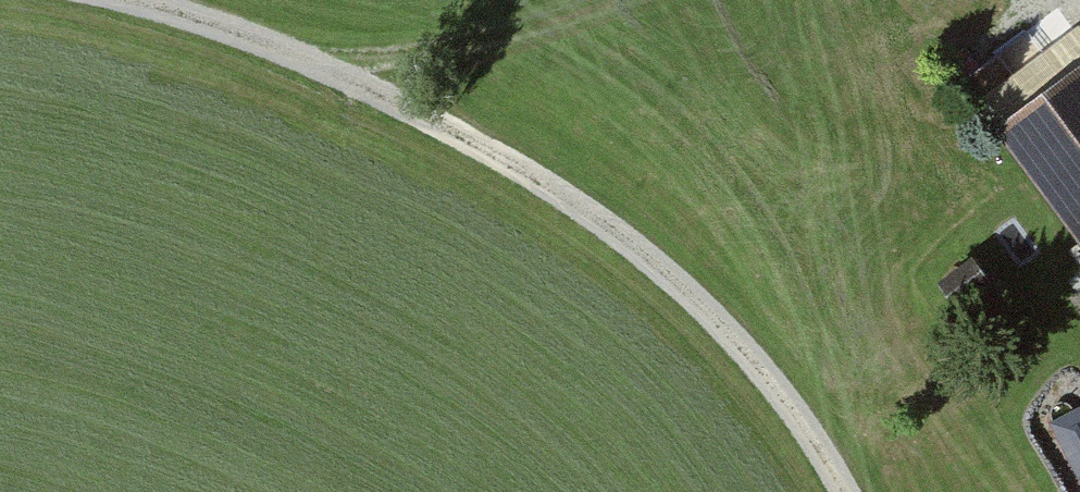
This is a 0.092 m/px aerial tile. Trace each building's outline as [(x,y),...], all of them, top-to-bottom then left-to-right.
[(997,136),(1079,263),(1079,83),(997,136)]
